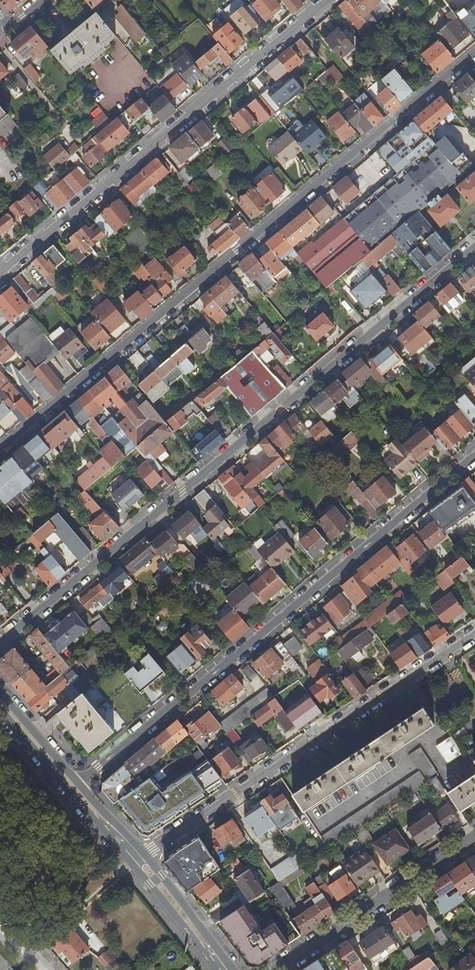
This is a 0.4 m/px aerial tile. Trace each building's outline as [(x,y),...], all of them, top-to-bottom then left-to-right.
[(6,10),(14,11),(27,0),(0,0),(0,2),(6,10)] [(93,9),(104,1),(105,0),(86,0),(93,9)] [(274,0),(247,0),(263,20),(279,7),(274,0)] [(303,7),(298,0),(294,0),(287,6),(286,3),(288,1),(287,0),(279,0),(292,16),(303,7)] [(349,0),(348,0),(341,6),(354,22),(362,16),(349,0)] [(382,0),(349,0),(362,16),(371,27),(391,10),(385,3),(382,0)] [(446,3),(448,6),(453,11),(458,17),(474,38),(474,0),(444,0),(446,3)] [(225,13),(244,36),(259,23),(252,15),(254,13),(250,7),(247,9),(240,1),(225,13)] [(125,9),(122,6),(118,10),(121,14),(116,18),(137,44),(147,36),(142,30),(125,9)] [(458,17),(453,11),(445,17),(450,23),(438,33),(453,50),(469,36),(455,19),(458,17)] [(116,36),(97,13),(52,50),(71,74),(84,63),(86,66),(111,45),(109,42),(116,36)] [(367,37),(374,30),(371,27),(362,16),(354,22),(367,37)] [(39,57),(50,48),(32,26),(17,39),(14,41),(11,44),(23,58),(28,54),(33,60),(38,56),(39,57)] [(219,45),(228,55),(243,43),(229,26),(214,38),(219,44),(219,45)] [(325,41),(341,59),(354,47),(342,32),(339,29),(325,41)] [(315,61),(318,58),(301,39),(296,44),(305,55),(307,53),(315,61)] [(456,59),(439,39),(423,53),(439,73),(445,68),(456,59)] [(219,57),(229,68),(235,63),(228,55),(219,45),(194,66),(200,73),(205,68),(219,57)] [(295,48),(293,46),(278,58),(289,71),(302,60),(293,50),(295,48)] [(176,71),(190,88),(203,77),(200,73),(194,66),(194,65),(190,60),(186,55),(175,64),(172,67),(176,71)] [(289,71),(278,58),(267,67),(265,69),(273,78),(277,74),(285,83),(273,93),(268,88),(260,95),(275,113),(286,104),(284,101),(292,94),(294,97),(300,92),(304,89),(293,76),(289,71)] [(24,69),(34,81),(40,76),(30,64),(24,69)] [(333,76),(338,82),(344,77),(334,64),(320,76),(326,82),(333,76)] [(414,94),(416,92),(395,66),(380,78),(386,85),(392,92),(401,104),(414,94)] [(28,85),(18,73),(12,78),(22,90),(28,85)] [(454,86),(474,110),(474,109),(474,83),(473,81),(468,74),(458,83),(454,86)] [(170,102),(187,88),(178,77),(172,82),(161,91),(163,94),(170,102)] [(378,96),(392,112),(396,108),(401,104),(392,92),(386,85),(383,87),(385,90),(378,96)] [(144,97),(151,104),(161,94),(155,87),(144,97)] [(275,113),(260,95),(258,96),(232,119),(243,132),(257,121),(260,125),(273,115),(275,113)] [(382,120),(385,118),(365,95),(356,103),(356,104),(375,126),(381,121),(382,120)] [(176,111),(164,96),(149,108),(162,122),(169,117),(176,111)] [(431,105),(414,119),(434,143),(439,139),(435,135),(432,134),(429,130),(439,122),(440,124),(444,121),(442,119),(453,110),(441,97),(431,105)] [(149,108),(141,98),(126,111),(134,121),(149,108)] [(372,129),(375,126),(356,104),(343,116),(353,128),(358,124),(366,133),(372,129)] [(6,150),(24,134),(0,105),(0,143),(6,150)] [(112,122),(97,105),(93,109),(99,117),(92,122),(100,132),(112,122)] [(134,121),(126,111),(112,122),(100,132),(95,137),(107,151),(129,133),(126,129),(135,122),(134,121)] [(355,131),(353,128),(343,116),(340,112),(327,123),(343,141),(355,131)] [(397,174),(386,183),(414,216),(419,211),(420,211),(429,203),(437,196),(439,195),(462,176),(438,147),(434,143),(414,119),(406,126),(380,148),(377,150),(388,161),(387,162),(397,174)] [(311,120),(305,126),(313,136),(319,143),(326,138),(311,120)] [(213,136),(201,122),(200,123),(193,128),(187,133),(199,147),(213,136)] [(313,136),(305,126),(292,137),(303,149),(306,154),(319,143),(313,136)] [(469,130),(463,134),(474,149),(474,137),(469,130)] [(292,137),(288,132),(268,149),(282,166),(303,149),(292,137)] [(199,147),(187,133),(178,141),(169,149),(173,155),(177,152),(184,160),(196,150),(210,167),(213,164),(199,147)] [(92,167),(109,153),(107,151),(95,137),(84,146),(88,152),(83,157),(92,167)] [(450,137),(438,147),(462,176),(474,166),(450,137)] [(232,148),(224,139),(219,143),(227,153),(232,148)] [(63,163),(70,158),(76,153),(84,146),(82,144),(79,147),(76,144),(66,152),(60,144),(43,157),(54,171),(56,169),(63,163)] [(380,155),(376,151),(370,156),(373,160),(380,155)] [(65,179),(77,193),(87,184),(90,182),(82,173),(84,171),(80,166),(84,162),(76,153),(70,158),(78,167),(65,179)] [(142,172),(153,184),(170,170),(168,168),(166,169),(157,159),(156,160),(142,171),(142,172)] [(216,162),(213,164),(210,167),(206,170),(214,180),(224,172),(216,162)] [(172,173),(184,189),(187,186),(189,185),(176,169),(172,173)] [(122,191),(134,204),(140,199),(138,197),(153,184),(142,172),(134,178),(126,184),(127,185),(126,186),(127,187),(122,191)] [(252,180),(257,186),(266,178),(261,172),(252,180)] [(456,188),(470,204),(474,200),(474,172),(456,188)] [(257,186),(255,187),(268,204),(285,190),(271,173),(266,178),(257,186)] [(333,187),(347,202),(359,192),(346,176),(342,180),(333,187)] [(54,196),(62,206),(67,202),(77,193),(65,179),(48,193),(51,198),(54,196)] [(34,188),(42,198),(48,193),(40,183),(36,186),(34,188)] [(353,211),(345,218),(372,251),(391,235),(413,216),(414,216),(386,183),(353,211)] [(268,204),(255,187),(238,201),(252,218),(268,204)] [(9,208),(16,218),(25,210),(30,216),(43,205),(31,190),(16,202),(9,208)] [(442,199),(439,195),(437,196),(429,203),(432,207),(428,210),(441,226),(461,210),(448,194),(442,199)] [(295,219),(280,231),(292,247),(334,213),(321,197),(295,219)] [(8,209),(9,208),(16,202),(14,200),(5,206),(8,209)] [(96,223),(105,234),(108,237),(133,216),(119,200),(94,220),(96,223)] [(413,216),(391,235),(403,249),(424,273),(437,262),(441,259),(451,250),(419,211),(414,216),(413,216)] [(247,232),(253,227),(241,212),(228,223),(232,228),(240,238),(247,232)] [(16,223),(9,214),(0,221),(0,235),(16,223)] [(225,223),(220,217),(209,226),(215,232),(214,233),(219,238),(208,248),(214,254),(218,251),(221,255),(227,249),(240,238),(232,228),(228,223),(227,223),(226,222),(225,223)] [(269,240),(266,243),(271,250),(282,262),(287,258),(285,256),(289,252),(294,258),(298,254),(327,288),(333,283),(362,259),(372,251),(345,218),(323,237),(321,234),(298,253),(292,247),(280,231),(273,237),(269,240)] [(78,232),(91,246),(105,234),(96,223),(88,229),(86,226),(78,232)] [(71,255),(78,263),(86,257),(83,253),(91,246),(78,232),(71,238),(73,241),(68,246),(73,253),(71,255)] [(391,235),(372,251),(362,259),(368,267),(374,262),(375,262),(392,248),(397,254),(403,249),(391,235)] [(48,249),(32,263),(44,277),(50,272),(71,255),(59,240),(48,249)] [(83,253),(86,257),(94,250),(91,246),(83,253)] [(168,260),(181,277),(186,273),(184,271),(197,260),(185,246),(168,260)] [(258,261),(272,278),(280,271),(284,276),(289,271),(282,262),(271,250),(258,261)] [(243,262),(239,266),(246,274),(240,280),(255,298),(275,281),(272,278),(258,261),(252,254),(243,262)] [(173,279),(154,258),(144,266),(151,275),(147,279),(152,285),(163,298),(172,290),(167,284),(173,279)] [(144,266),(141,263),(133,271),(139,277),(142,275),(146,280),(147,279),(151,275),(144,266)] [(473,265),(469,268),(460,276),(465,282),(463,284),(470,292),(472,290),(474,294),(474,267),(473,265)] [(50,272),(44,277),(47,281),(53,276),(50,272)] [(388,290),(382,282),(373,272),(350,291),(365,309),(388,290)] [(15,277),(13,279),(31,301),(39,310),(53,298),(58,294),(53,288),(44,295),(42,292),(36,296),(30,289),(29,290),(21,280),(20,281),(16,276),(15,277)] [(98,276),(92,280),(103,292),(108,287),(100,276),(99,277),(98,276)] [(216,285),(207,293),(224,313),(228,310),(223,305),(236,295),(244,305),(248,302),(227,276),(216,285)] [(388,290),(393,297),(400,291),(389,277),(382,282),(388,290)] [(333,283),(327,288),(336,299),(343,294),(333,283)] [(443,290),(436,296),(449,312),(465,300),(451,284),(443,290)] [(143,289),(144,291),(141,294),(143,296),(152,307),(159,300),(163,298),(152,285),(149,287),(147,285),(143,289)] [(58,294),(53,298),(56,302),(71,290),(68,286),(61,292),(58,294)] [(103,292),(108,299),(110,302),(117,296),(109,287),(108,287),(103,292)] [(31,301),(26,306),(11,288),(0,297),(0,309),(11,323),(16,329),(31,317),(39,310),(31,301)] [(150,314),(155,310),(152,307),(143,296),(141,294),(139,291),(123,304),(130,311),(133,308),(142,320),(150,314)] [(207,293),(200,298),(213,313),(210,315),(217,324),(226,315),(224,313),(207,293)] [(108,299),(91,313),(97,320),(109,335),(126,321),(110,302),(108,299)] [(426,304),(413,315),(418,320),(425,328),(440,316),(429,302),(428,303),(426,304)] [(334,326),(324,313),(306,328),(317,341),(334,326)] [(16,329),(5,338),(7,340),(29,367),(52,395),(64,386),(44,362),(58,351),(52,343),(47,337),(31,317),(16,329)] [(265,322),(261,318),(255,322),(259,327),(265,322)] [(97,320),(82,333),(95,349),(110,337),(109,335),(97,320)] [(425,328),(418,320),(398,337),(411,354),(423,344),(421,341),(430,334),(425,328)] [(256,329),(265,340),(269,337),(274,333),(265,322),(259,327),(256,329)] [(0,332),(5,338),(16,329),(11,323),(0,332)] [(185,324),(179,329),(189,341),(199,353),(206,347),(204,345),(210,340),(208,338),(211,336),(204,328),(194,336),(185,324)] [(60,326),(47,337),(52,343),(65,332),(60,326)] [(52,343),(58,351),(66,360),(83,345),(69,328),(65,332),(52,343)] [(255,349),(252,351),(264,364),(274,356),(267,349),(271,346),(284,363),(292,356),(274,333),(269,337),(265,340),(255,349)] [(421,341),(423,344),(432,337),(430,334),(421,341)] [(450,338),(441,347),(446,353),(455,344),(450,338)] [(5,341),(0,346),(0,358),(11,349),(5,341)] [(187,342),(170,357),(184,373),(185,374),(194,366),(187,357),(194,351),(187,342)] [(383,354),(392,346),(390,344),(381,352),(383,354)] [(388,380),(392,385),(397,381),(388,370),(402,358),(392,346),(383,354),(381,352),(371,360),(375,366),(388,380)] [(234,352),(230,355),(237,363),(246,356),(241,350),(236,354),(234,352)] [(246,356),(237,363),(220,378),(228,388),(251,417),(271,401),(272,399),(285,389),(268,369),(264,364),(252,351),(246,356)] [(144,358),(149,364),(155,370),(162,379),(168,386),(184,373),(170,357),(162,364),(151,352),(144,358)] [(465,376),(474,368),(474,358),(460,370),(465,376)] [(355,388),(355,389),(357,387),(354,384),(369,371),(381,385),(388,380),(375,366),(370,370),(361,359),(354,365),(343,374),(349,381),(355,388)] [(148,376),(155,370),(149,364),(143,369),(148,376)] [(285,389),(292,383),(277,365),(274,367),(272,365),(268,369),(285,389)] [(116,368),(105,377),(121,396),(126,391),(123,387),(131,380),(119,366),(116,368)] [(52,395),(29,367),(21,373),(42,399),(45,402),(52,395)] [(474,387),(474,368),(465,376),(474,387)] [(162,379),(155,370),(148,376),(138,384),(154,402),(170,388),(168,386),(162,379)] [(2,389),(26,418),(33,411),(0,372),(0,387),(2,389)] [(220,378),(216,373),(207,380),(211,385),(220,378)] [(101,381),(90,390),(102,404),(105,402),(108,406),(112,403),(109,398),(111,397),(121,409),(128,404),(121,396),(105,377),(101,381)] [(228,388),(220,378),(211,385),(201,393),(193,400),(200,410),(228,388)] [(344,385),(338,378),(334,381),(324,390),(336,404),(343,398),(350,407),(362,397),(355,389),(355,388),(349,381),(344,385)] [(196,387),(181,400),(186,405),(193,400),(201,393),(196,387)] [(11,410),(20,422),(26,418),(2,389),(0,390),(0,419),(11,410)] [(85,394),(78,400),(90,414),(102,404),(90,390),(85,394)] [(336,414),(341,410),(336,404),(324,390),(319,394),(317,395),(310,402),(321,416),(330,409),(336,414)] [(161,417),(141,393),(133,399),(126,391),(121,396),(128,404),(135,412),(144,423),(153,434),(166,423),(165,422),(161,417)] [(473,402),(471,403),(465,395),(455,402),(461,409),(474,425),(474,426),(474,405),(473,402)] [(125,457),(101,426),(92,416),(91,416),(90,414),(78,400),(74,403),(65,411),(79,427),(89,418),(95,425),(92,428),(107,446),(100,452),(104,457),(113,468),(126,457),(125,457)] [(175,415),(165,422),(166,423),(173,432),(188,420),(187,419),(195,412),(208,429),(213,425),(208,418),(200,410),(193,400),(186,405),(179,411),(175,415)] [(116,417),(114,419),(119,425),(135,412),(128,404),(121,409),(115,415),(116,417)] [(175,406),(171,409),(175,415),(179,411),(175,406)] [(171,409),(161,417),(165,422),(175,415),(171,409)] [(460,437),(474,425),(461,409),(446,421),(460,437)] [(38,433),(52,450),(56,455),(59,453),(55,448),(74,431),(79,436),(80,436),(81,438),(85,435),(84,434),(82,431),(79,427),(65,411),(55,419),(38,433)] [(153,434),(144,423),(135,412),(119,425),(121,428),(137,447),(153,434)] [(213,425),(218,432),(225,426),(214,413),(208,418),(213,425)] [(275,430),(266,438),(281,456),(287,451),(285,448),(308,429),(295,413),(287,420),(275,430)] [(101,426),(125,457),(137,447),(121,428),(119,425),(114,419),(112,417),(101,426)] [(321,445),(333,435),(322,421),(309,431),(321,445)] [(406,443),(427,427),(421,421),(401,437),(406,443)] [(446,449),(460,437),(446,421),(432,433),(434,435),(438,440),(446,449)] [(166,423),(153,434),(137,447),(147,460),(157,472),(162,468),(149,452),(173,432),(166,423)] [(434,435),(432,433),(427,427),(406,443),(403,446),(404,447),(416,461),(427,452),(425,451),(431,446),(438,440),(434,435)] [(337,460),(360,441),(352,431),(345,436),(338,442),(328,450),(337,460)] [(258,467),(265,476),(266,478),(273,472),(272,471),(285,460),(281,456),(266,438),(263,441),(259,443),(270,456),(258,467)] [(400,479),(418,464),(416,461),(404,447),(403,446),(397,439),(388,446),(394,453),(385,461),(400,479)] [(185,440),(182,443),(198,462),(203,457),(191,443),(185,440)] [(23,469),(26,473),(27,475),(36,468),(25,455),(30,452),(24,445),(11,456),(23,469)] [(137,447),(125,457),(126,457),(136,469),(147,460),(137,447)] [(189,458),(183,451),(173,459),(178,466),(189,458)] [(11,456),(7,460),(2,463),(1,465),(0,465),(0,468),(1,469),(0,470),(0,478),(8,488),(26,473),(23,469),(11,456)] [(113,468),(104,457),(77,480),(85,491),(86,490),(113,468)] [(227,470),(259,508),(265,503),(252,487),(265,476),(258,467),(253,462),(246,468),(251,473),(245,478),(234,465),(227,470)] [(259,508),(227,470),(219,477),(241,504),(242,503),(244,505),(238,510),(246,519),(251,515),(259,508)] [(108,485),(112,491),(132,478),(128,472),(108,485)] [(461,483),(474,501),(474,485),(469,476),(461,483)] [(367,497),(376,508),(396,492),(383,477),(363,493),(365,495),(367,497)] [(143,494),(130,479),(111,496),(124,511),(143,494)] [(361,503),(362,502),(367,497),(365,495),(363,493),(353,480),(346,486),(361,503)] [(474,536),(474,501),(461,483),(458,485),(454,489),(445,496),(456,511),(464,505),(471,512),(464,518),(462,519),(474,534),(474,536)] [(359,504),(361,503),(346,486),(345,487),(359,504)] [(198,495),(195,497),(208,512),(207,516),(212,521),(204,528),(212,539),(216,544),(215,546),(220,552),(224,548),(215,536),(228,525),(220,515),(223,512),(204,489),(198,495)] [(85,491),(80,495),(99,516),(89,524),(103,541),(105,539),(118,528),(86,490),(85,491)] [(445,496),(441,499),(452,514),(456,511),(445,496)] [(377,520),(382,516),(376,508),(367,497),(362,502),(377,520)] [(11,500),(6,504),(14,514),(19,509),(11,500)] [(333,503),(325,510),(328,514),(335,507),(333,503)] [(349,524),(354,521),(340,503),(335,507),(349,524)] [(435,505),(428,510),(435,519),(442,514),(435,505)] [(190,512),(197,520),(198,518),(188,506),(186,507),(190,512)] [(331,539),(349,524),(335,507),(328,514),(325,510),(319,514),(322,518),(317,522),(331,539)] [(28,519),(19,509),(14,514),(23,524),(28,519)] [(197,520),(190,512),(174,525),(184,537),(200,524),(197,520)] [(75,532),(59,513),(46,524),(44,525),(33,534),(40,543),(50,535),(59,546),(64,542),(79,561),(90,552),(84,543),(75,532)] [(419,534),(429,548),(447,535),(444,531),(442,529),(435,519),(433,521),(431,519),(426,523),(427,525),(426,526),(427,527),(419,534)] [(456,546),(474,534),(462,519),(444,531),(447,535),(456,546)] [(281,534),(287,542),(295,535),(284,522),(276,529),(281,534)] [(81,527),(75,532),(84,543),(90,538),(81,527)] [(319,549),(327,543),(315,528),(298,541),(312,558),(321,551),(319,549)] [(157,552),(161,557),(169,550),(172,552),(179,547),(176,544),(177,543),(167,531),(160,536),(157,539),(151,544),(157,552)] [(34,569),(49,586),(65,573),(52,557),(40,543),(33,534),(32,535),(29,537),(47,559),(34,569)] [(288,560),(296,553),(287,542),(281,534),(259,552),(263,557),(272,568),(273,569),(287,558),(288,560)] [(414,534),(397,547),(409,563),(427,549),(414,534)] [(131,573),(157,552),(151,544),(146,538),(133,549),(120,560),(131,573)] [(386,545),(399,562),(408,574),(414,569),(409,563),(397,547),(392,541),(386,545)] [(252,544),(247,548),(258,561),(263,557),(259,552),(252,544)] [(399,562),(386,545),(378,552),(351,574),(353,576),(341,586),(344,590),(352,601),(355,604),(371,591),(368,587),(399,562)] [(441,563),(445,569),(463,556),(458,550),(441,563)] [(59,552),(52,557),(65,573),(72,567),(59,552)] [(195,558),(191,553),(185,558),(194,570),(201,565),(195,558)] [(201,553),(195,558),(201,565),(205,570),(211,565),(201,553)] [(448,574),(451,578),(467,567),(470,572),(473,570),(472,569),(463,556),(445,569),(448,574)] [(272,568),(263,557),(258,561),(255,563),(264,575),(272,568)] [(1,561),(0,562),(0,573),(3,577),(10,572),(1,561)] [(174,573),(163,561),(158,566),(167,577),(174,573)] [(121,582),(128,576),(121,567),(101,583),(109,592),(111,590),(115,596),(121,591),(119,590),(124,586),(121,582)] [(255,574),(245,582),(246,583),(249,587),(260,600),(262,603),(286,584),(273,569),(272,568),(264,575),(259,579),(255,574)] [(443,590),(454,581),(451,578),(448,574),(445,569),(443,571),(434,578),(443,590)] [(103,607),(114,598),(113,597),(109,592),(101,583),(81,600),(88,609),(93,606),(95,608),(101,604),(103,607)] [(235,610),(240,616),(260,600),(249,587),(246,583),(226,599),(235,610)] [(352,601),(344,590),(324,606),(336,622),(352,609),(348,605),(352,601)] [(401,590),(389,599),(395,608),(401,603),(403,602),(407,599),(401,590)] [(403,602),(407,609),(424,596),(423,595),(419,590),(407,599),(403,602)] [(443,622),(444,624),(447,622),(455,617),(453,615),(463,608),(452,592),(432,606),(432,607),(443,622)] [(395,608),(389,599),(364,617),(365,618),(367,621),(370,626),(374,623),(386,614),(395,608)] [(392,623),(409,611),(407,609),(403,602),(401,603),(395,608),(386,614),(392,623)] [(167,607),(164,604),(157,610),(160,613),(167,607)] [(249,627),(240,616),(235,610),(217,624),(223,631),(232,641),(242,633),(249,627)] [(74,611),(44,636),(58,653),(88,628),(74,611)] [(136,611),(130,616),(140,628),(146,623),(136,611)] [(101,640),(113,631),(102,618),(96,623),(87,613),(81,617),(90,628),(89,629),(100,641),(101,640)] [(299,631),(309,644),(333,626),(323,613),(314,620),(308,625),(299,631)] [(346,643),(352,639),(370,626),(367,621),(365,618),(341,637),(346,643)] [(399,632),(402,636),(413,628),(409,624),(399,632)] [(194,654),(197,658),(205,651),(203,649),(211,643),(206,636),(208,634),(203,628),(200,630),(197,625),(181,639),(194,654)] [(426,635),(434,645),(443,640),(450,635),(444,627),(443,629),(441,627),(439,628),(437,625),(425,633),(426,635)] [(47,676),(52,682),(70,667),(58,653),(44,636),(38,628),(28,636),(56,668),(47,676)] [(337,650),(344,660),(352,654),(358,649),(373,638),(372,637),(376,634),(372,628),(354,641),(352,639),(346,643),(340,648),(337,650)] [(407,642),(417,657),(426,651),(432,647),(421,632),(407,642)] [(333,640),(340,648),(346,643),(341,637),(340,635),(333,640)] [(283,644),(292,656),(303,648),(293,636),(283,644)] [(283,644),(280,640),(274,646),(294,670),(295,669),(297,671),(302,677),(305,674),(299,666),(292,656),(283,644)] [(390,654),(400,668),(408,663),(413,659),(417,657),(407,642),(402,645),(390,654)] [(198,662),(183,644),(167,657),(180,672),(189,664),(191,667),(198,662)] [(45,688),(47,687),(14,648),(0,659),(0,670),(7,678),(21,694),(28,702),(45,688)] [(283,664),(270,648),(253,663),(265,678),(283,664)] [(358,649),(352,654),(355,660),(362,655),(358,649)] [(125,674),(140,692),(164,672),(149,654),(140,661),(145,666),(138,672),(133,667),(125,674)] [(327,673),(330,671),(323,660),(322,661),(319,658),(307,667),(318,682),(310,687),(318,698),(319,697),(320,700),(327,695),(329,698),(340,691),(327,673)] [(63,691),(71,702),(79,695),(71,685),(73,683),(79,678),(78,678),(76,676),(83,670),(76,661),(71,666),(70,667),(52,682),(47,687),(45,688),(54,699),(63,691)] [(256,674),(249,664),(243,668),(250,678),(256,674)] [(364,666),(354,673),(363,686),(373,679),(364,666)] [(85,672),(83,670),(76,676),(78,678),(85,672)] [(343,681),(355,698),(359,695),(366,690),(363,686),(354,673),(343,681)] [(218,686),(210,692),(216,700),(218,698),(223,704),(234,695),(242,687),(232,674),(229,677),(218,686)] [(79,695),(81,693),(73,683),(71,685),(79,695)] [(227,733),(233,728),(250,716),(274,698),(267,687),(219,723),(221,725),(227,733)] [(37,713),(54,699),(45,688),(28,702),(35,711),(36,711),(37,713)] [(71,702),(58,713),(89,751),(114,731),(83,693),(81,693),(79,695),(71,702)] [(250,716),(257,724),(274,711),(289,732),(296,727),(295,725),(274,698),(250,716)] [(423,707),(293,794),(303,811),(381,759),(382,762),(385,760),(384,758),(434,724),(423,707)] [(214,731),(221,725),(219,723),(217,720),(210,711),(197,722),(195,719),(186,727),(197,741),(212,729),(214,731)] [(167,729),(177,743),(189,733),(178,719),(177,720),(172,724),(167,729)] [(227,733),(248,761),(267,748),(261,738),(248,747),(245,743),(244,744),(233,728),(227,733)] [(166,752),(177,743),(167,729),(161,733),(155,738),(165,751),(166,752)] [(133,777),(165,751),(155,738),(152,740),(131,759),(124,765),(133,777)] [(460,754),(449,738),(436,746),(447,762),(460,754)] [(195,751),(192,747),(185,752),(179,756),(181,760),(195,751)] [(211,763),(222,777),(229,772),(228,770),(233,767),(235,767),(240,763),(240,761),(229,747),(210,761),(211,763)] [(322,837),(329,848),(331,847),(354,832),(364,825),(408,795),(416,791),(427,783),(437,777),(438,776),(420,748),(409,755),(420,772),(322,837)] [(209,761),(202,752),(196,756),(203,765),(209,761)] [(215,792),(227,784),(222,777),(211,763),(193,776),(174,790),(168,794),(173,801),(179,796),(182,801),(200,788),(206,798),(209,795),(215,792)] [(127,782),(133,777),(124,765),(123,765),(103,782),(102,789),(114,803),(128,793),(133,789),(127,782)] [(168,781),(174,790),(193,776),(190,772),(186,775),(183,770),(177,775),(175,773),(167,778),(169,781),(168,781)] [(139,784),(149,777),(146,772),(136,779),(139,784)] [(447,793),(459,811),(474,800),(474,775),(447,793)] [(444,788),(437,777),(427,783),(435,794),(444,788)] [(111,805),(114,803),(102,789),(99,791),(107,800),(111,805)] [(416,791),(408,795),(415,806),(423,801),(416,791)] [(132,799),(128,793),(114,803),(119,809),(132,799)] [(270,795),(261,801),(264,806),(276,824),(279,829),(298,817),(283,794),(273,800),(270,795)] [(431,813),(441,829),(457,819),(448,805),(434,814),(433,811),(431,813)] [(276,824),(264,806),(245,818),(258,837),(259,836),(261,838),(266,835),(265,832),(276,824)] [(151,815),(147,809),(135,818),(139,824),(151,815)] [(418,845),(441,829),(431,813),(430,812),(407,828),(418,845)] [(301,821),(298,817),(279,829),(283,835),(296,827),(295,825),(301,821)] [(216,830),(219,835),(225,844),(231,840),(234,846),(245,839),(232,819),(216,830)] [(364,825),(354,832),(364,846),(373,840),(364,825)] [(403,853),(410,848),(396,827),(373,843),(387,864),(393,859),(392,857),(402,851),(403,853)] [(225,844),(219,835),(216,837),(222,846),(225,844)] [(192,842),(183,848),(196,868),(204,880),(210,876),(220,869),(200,836),(192,842)] [(196,868),(183,848),(180,844),(168,852),(166,859),(164,861),(175,874),(177,876),(188,890),(194,887),(204,880),(196,868)] [(365,848),(342,864),(355,884),(369,874),(371,876),(380,870),(365,848)] [(281,880),(303,865),(301,862),(296,854),(271,870),(279,882),(281,880)] [(474,874),(474,856),(467,861),(474,874)] [(237,858),(233,861),(238,869),(243,866),(237,858)] [(474,884),(474,874),(467,861),(458,867),(455,869),(461,877),(454,882),(457,886),(460,891),(462,893),(474,884)] [(271,870),(268,867),(262,871),(272,886),(279,882),(271,870)] [(356,888),(345,873),(341,867),(331,874),(335,880),(328,885),(338,900),(356,888)] [(239,898),(210,917),(215,922),(215,923),(230,914),(232,913),(238,909),(264,892),(249,869),(234,879),(241,889),(236,892),(239,898)] [(447,892),(457,886),(454,882),(448,873),(436,882),(432,884),(440,895),(434,899),(444,914),(466,899),(462,893),(460,891),(450,898),(447,892)] [(319,875),(313,879),(314,881),(334,912),(336,911),(341,908),(319,875)] [(210,876),(204,880),(194,887),(207,903),(221,890),(210,876)] [(285,911),(286,912),(291,909),(278,888),(283,885),(283,884),(281,880),(279,882),(272,886),(270,888),(285,911)] [(291,920),(301,934),(321,921),(334,912),(314,881),(305,887),(312,897),(303,903),(307,909),(291,920)] [(241,914),(238,909),(232,913),(230,914),(215,923),(223,933),(233,946),(260,928),(252,917),(239,926),(234,920),(241,914)] [(428,924),(422,914),(417,918),(412,910),(392,923),(399,932),(403,929),(408,937),(428,924)] [(260,928),(233,946),(240,956),(250,968),(268,956),(257,940),(267,934),(278,950),(301,934),(291,920),(286,912),(285,911),(260,928)] [(371,957),(394,942),(384,927),(361,942),(371,957)] [(57,943),(73,962),(88,949),(72,930),(57,943)] [(444,947),(451,942),(443,930),(435,935),(444,947)] [(348,940),(342,944),(335,948),(317,961),(310,965),(303,969),(343,969),(348,967),(348,968),(362,959),(348,940)] [(410,947),(404,951),(415,966),(424,961),(420,956),(417,958),(410,947)] [(430,956),(432,955),(429,950),(420,956),(424,961),(430,956)] [(470,950),(447,967),(449,969),(474,969),(474,957),(470,950)] [(98,958),(105,967),(112,962),(104,952),(98,958)] [(409,969),(441,969),(430,956),(424,961),(415,966),(409,969)]
